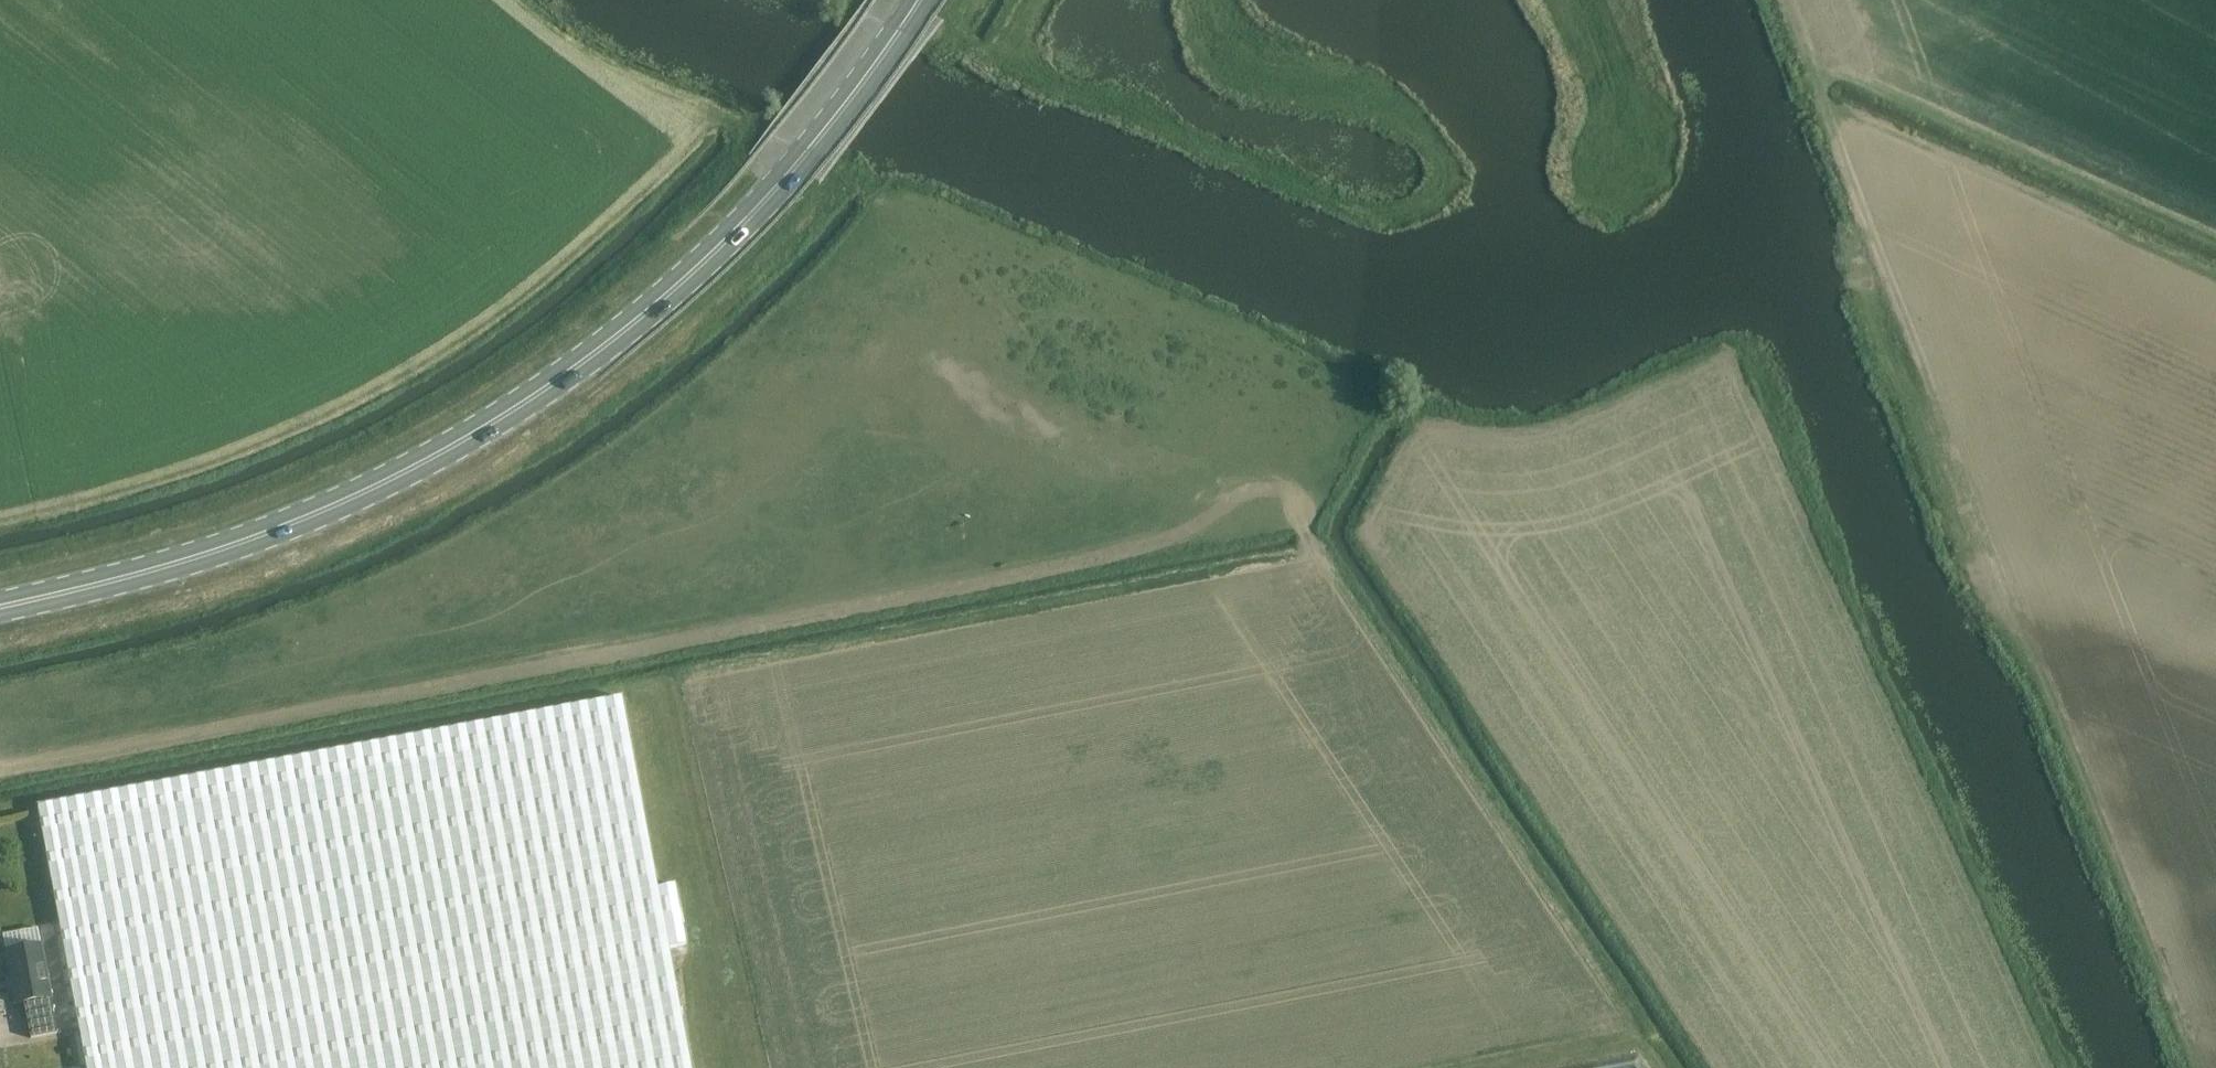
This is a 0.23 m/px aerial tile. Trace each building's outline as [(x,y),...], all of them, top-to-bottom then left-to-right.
[(622,698),(38,808),(38,810),(87,1067),(691,1067),(669,949),(684,946),(673,885),(657,888),(622,698)] [(56,1034),(39,946),(4,952),(14,1004),(22,1002),(29,1039),(56,1034)]
